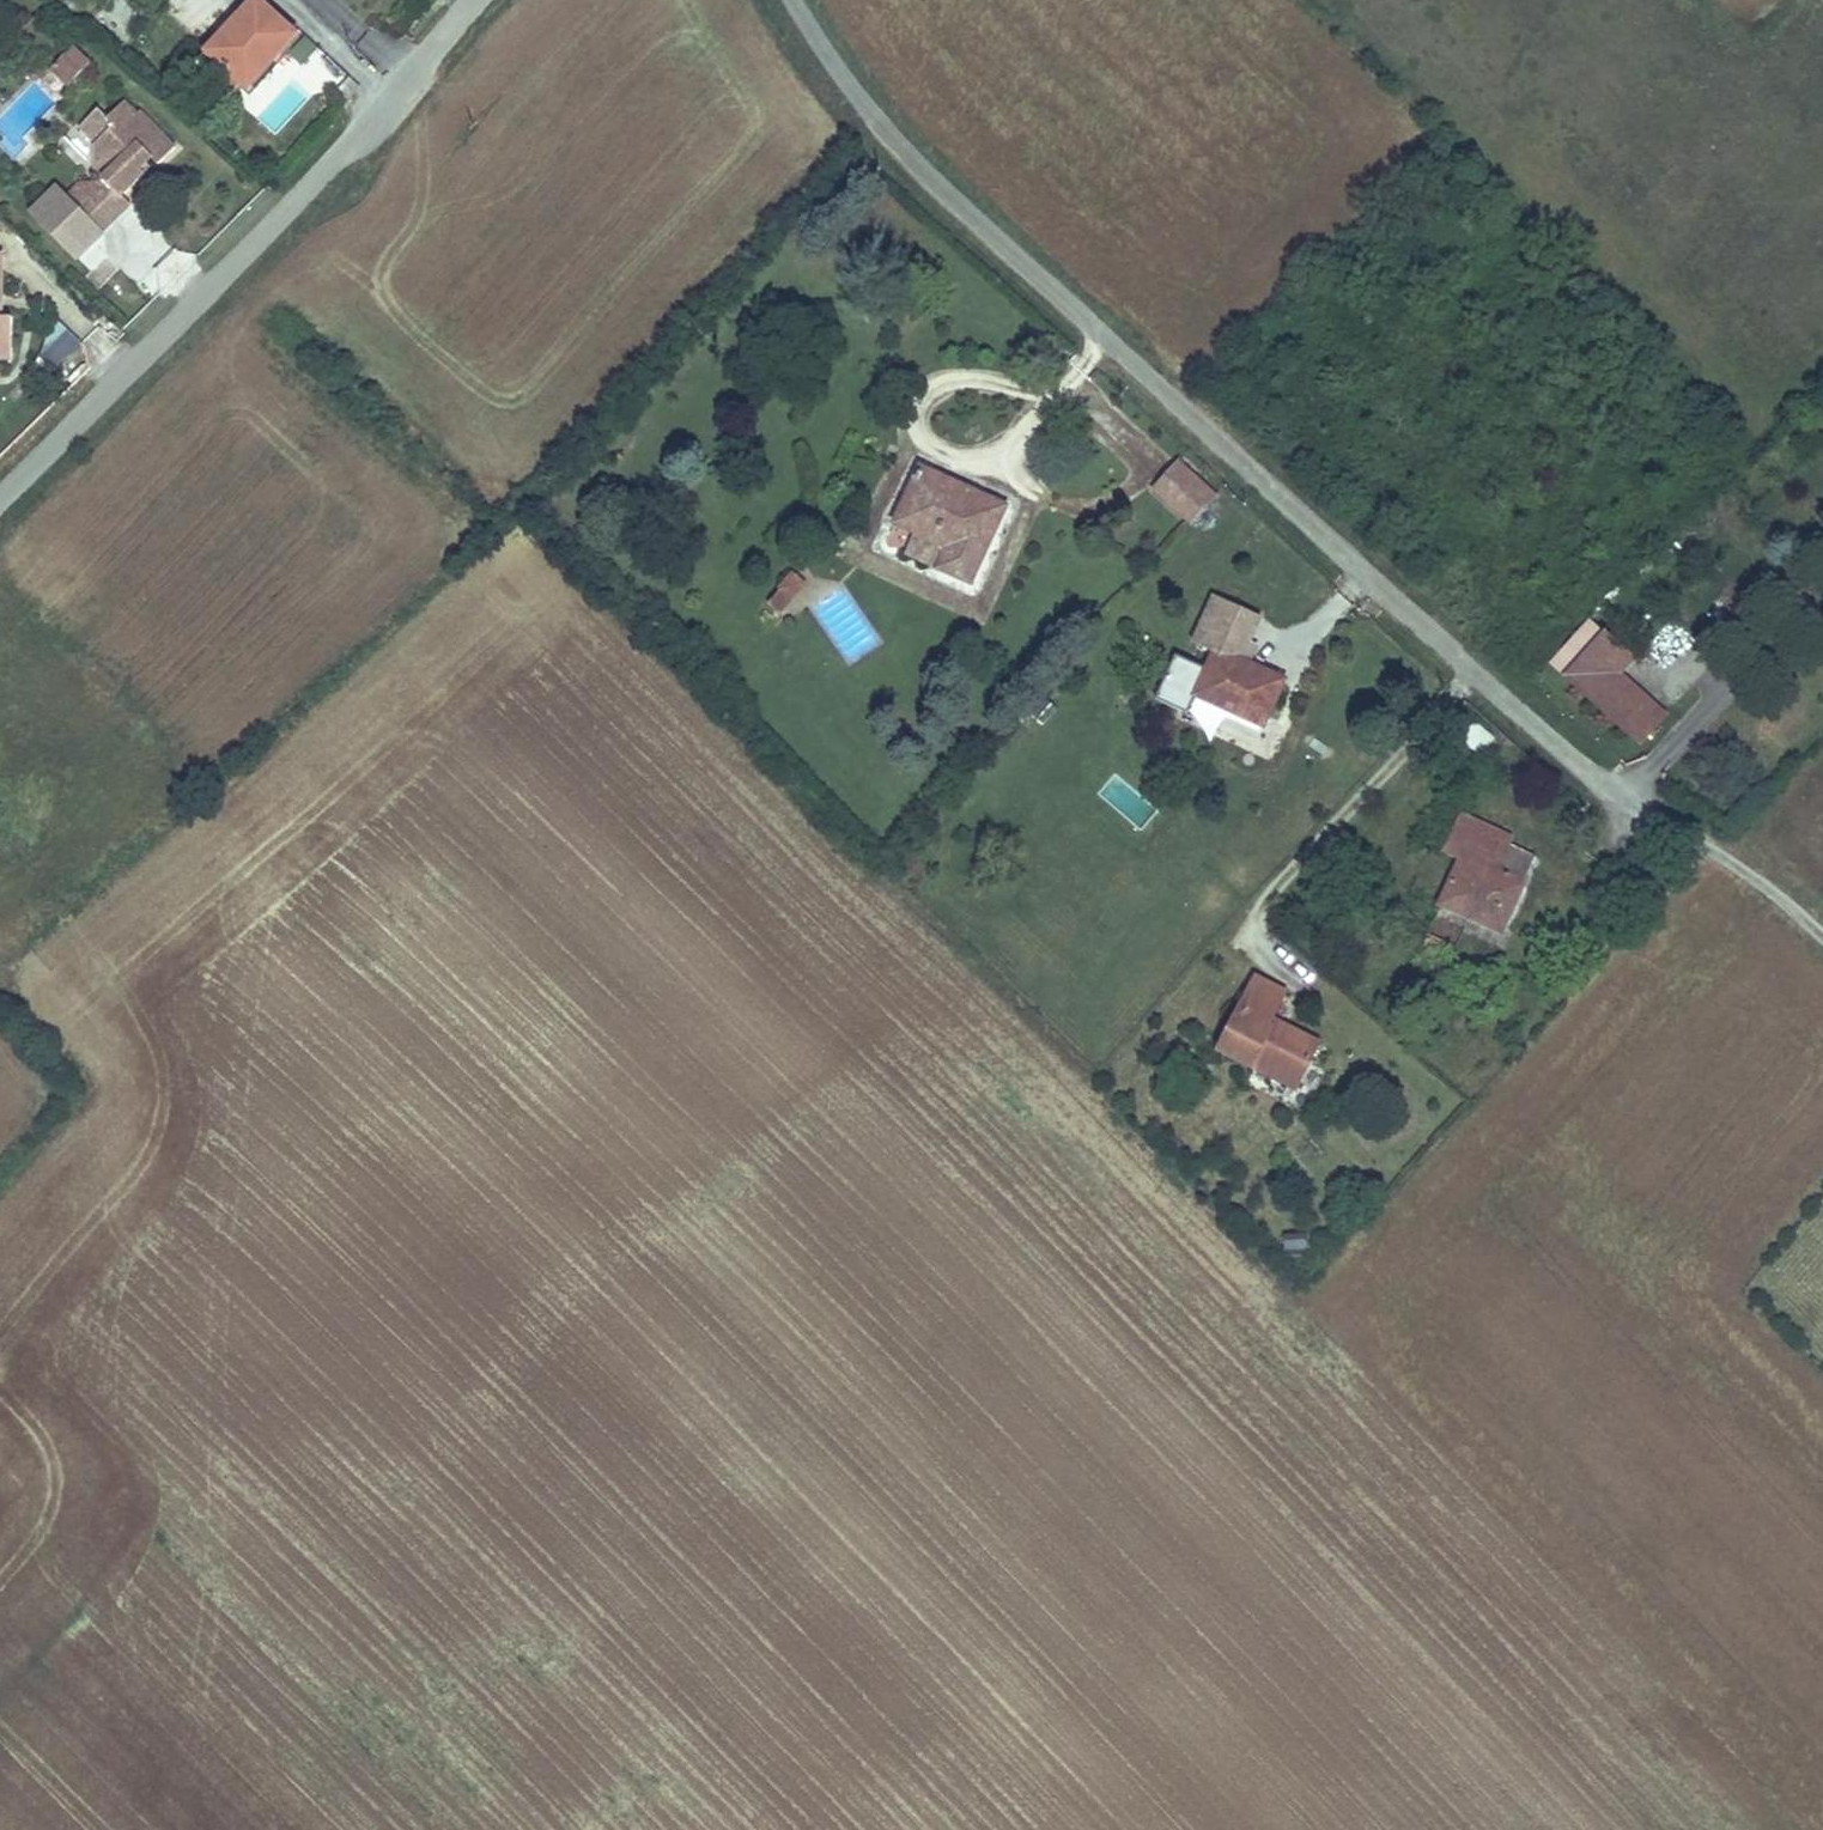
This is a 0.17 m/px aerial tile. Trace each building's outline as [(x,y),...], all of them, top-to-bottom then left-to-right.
[(86,17),(98,5),(92,0),(67,0),(86,17)] [(245,85),(277,50),(281,54),(299,35),(260,0),(258,0),(209,52),(245,85)] [(58,64),(76,81),(89,67),(71,50),(58,64)] [(277,50),(245,85),(250,89),(281,54),(277,50)] [(209,52),(196,67),(231,100),(245,85),(209,52)] [(58,64),(53,69),(71,86),(76,81),(58,64)] [(74,207),(101,235),(131,205),(123,196),(145,174),(138,166),(149,155),(158,165),(175,148),(139,112),(137,114),(125,103),(108,120),(99,109),(80,128),(97,145),(97,155),(112,169),(103,177),(94,186),(74,207)] [(97,155),(97,172),(103,177),(112,169),(97,155)] [(94,186),(80,184),(65,198),(74,207),(94,186)] [(14,360),(14,318),(3,318),(0,318),(0,360),(14,360)] [(53,371),(80,348),(58,323),(31,346),(53,371)] [(1156,491),(1192,523),(1216,496),(1180,464),(1156,491)] [(898,524),(919,534),(910,554),(973,583),(1007,507),(923,469),(898,524)] [(796,576),(771,605),(782,614),(806,585),(796,576)] [(1608,633),(1594,620),(1554,665),(1568,678),(1608,633)] [(1198,695),(1266,726),(1286,680),(1245,662),(1255,641),(1227,629),(1198,695)] [(1568,678),(1642,745),(1668,716),(1621,674),(1636,658),(1608,633),(1568,678)] [(1444,904),(1504,931),(1538,857),(1512,846),(1515,839),(1463,815),(1446,853),(1463,861),(1444,904)] [(1429,935),(1425,944),(1433,947),(1432,951),(1440,955),(1446,943),(1429,935)] [(1220,1050),(1272,1075),(1275,1069),(1302,1082),(1321,1043),(1293,1030),(1291,1035),(1271,1025),(1287,993),(1257,978),(1220,1050)] [(1275,1069),(1272,1075),(1299,1089),(1302,1082),(1275,1069)]
